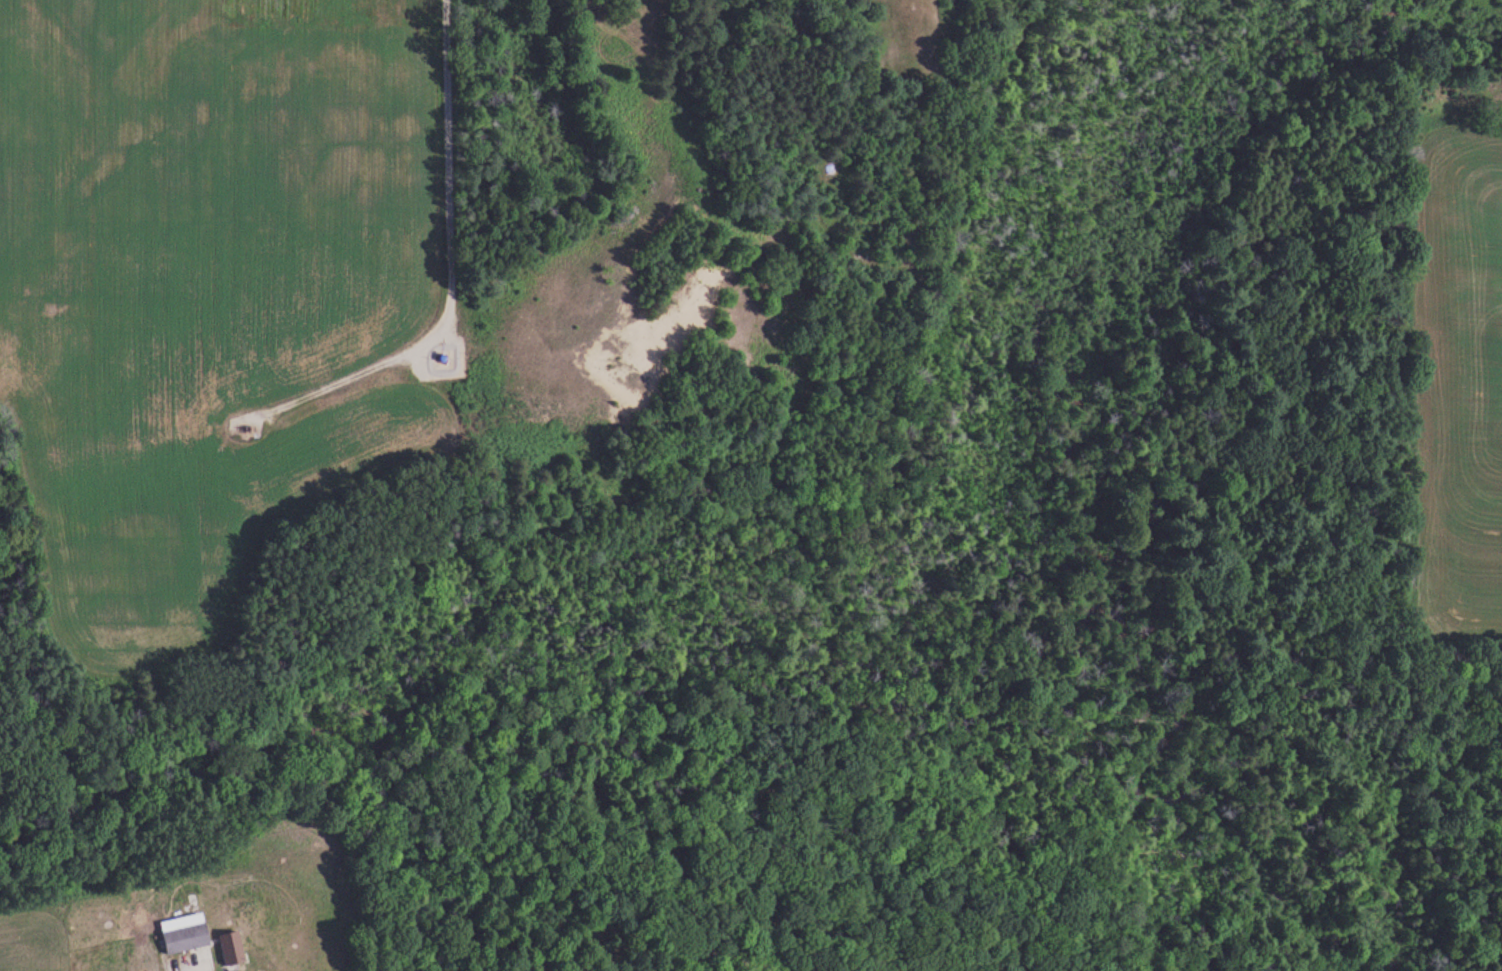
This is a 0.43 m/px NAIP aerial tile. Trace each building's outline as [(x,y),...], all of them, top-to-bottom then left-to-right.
[(169,955),(212,945),(207,923),(164,933),(169,955)] [(221,936),(226,968),(247,964),(241,932),(221,936)]
